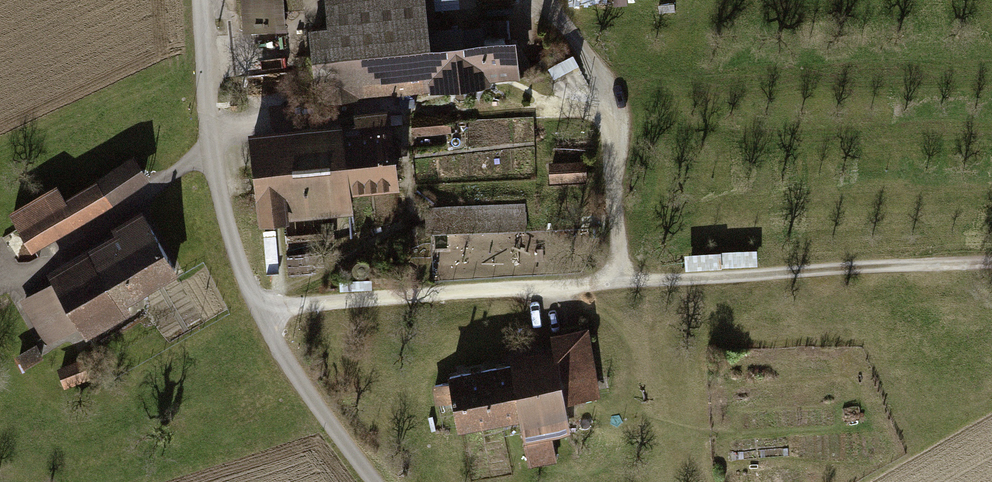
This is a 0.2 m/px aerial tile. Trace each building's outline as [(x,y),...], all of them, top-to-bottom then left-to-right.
[(251,30),(291,28),(290,0),(249,0),(251,30)] [(523,83),(518,22),(438,28),(435,0),(333,0),(337,37),(295,40),(300,102),(523,83)] [(351,214),(349,190),(399,185),(391,109),(253,123),(263,223),(351,214)] [(12,209),(42,256),(153,185),(133,153),(62,198),(53,183),(12,209)] [(589,180),(588,159),(551,161),(552,182),(589,180)] [(432,233),(529,229),(528,202),(431,206),(432,233)] [(139,213),(42,275),(86,344),(183,283),(139,213)] [(512,362),(437,376),(441,401),(454,399),(459,426),(517,415),(527,466),(557,461),(552,433),(576,428),(572,403),(603,397),(589,324),(555,330),(557,344),(510,353),(512,362)] [(83,360),(59,367),(65,386),(88,379),(83,360)]
